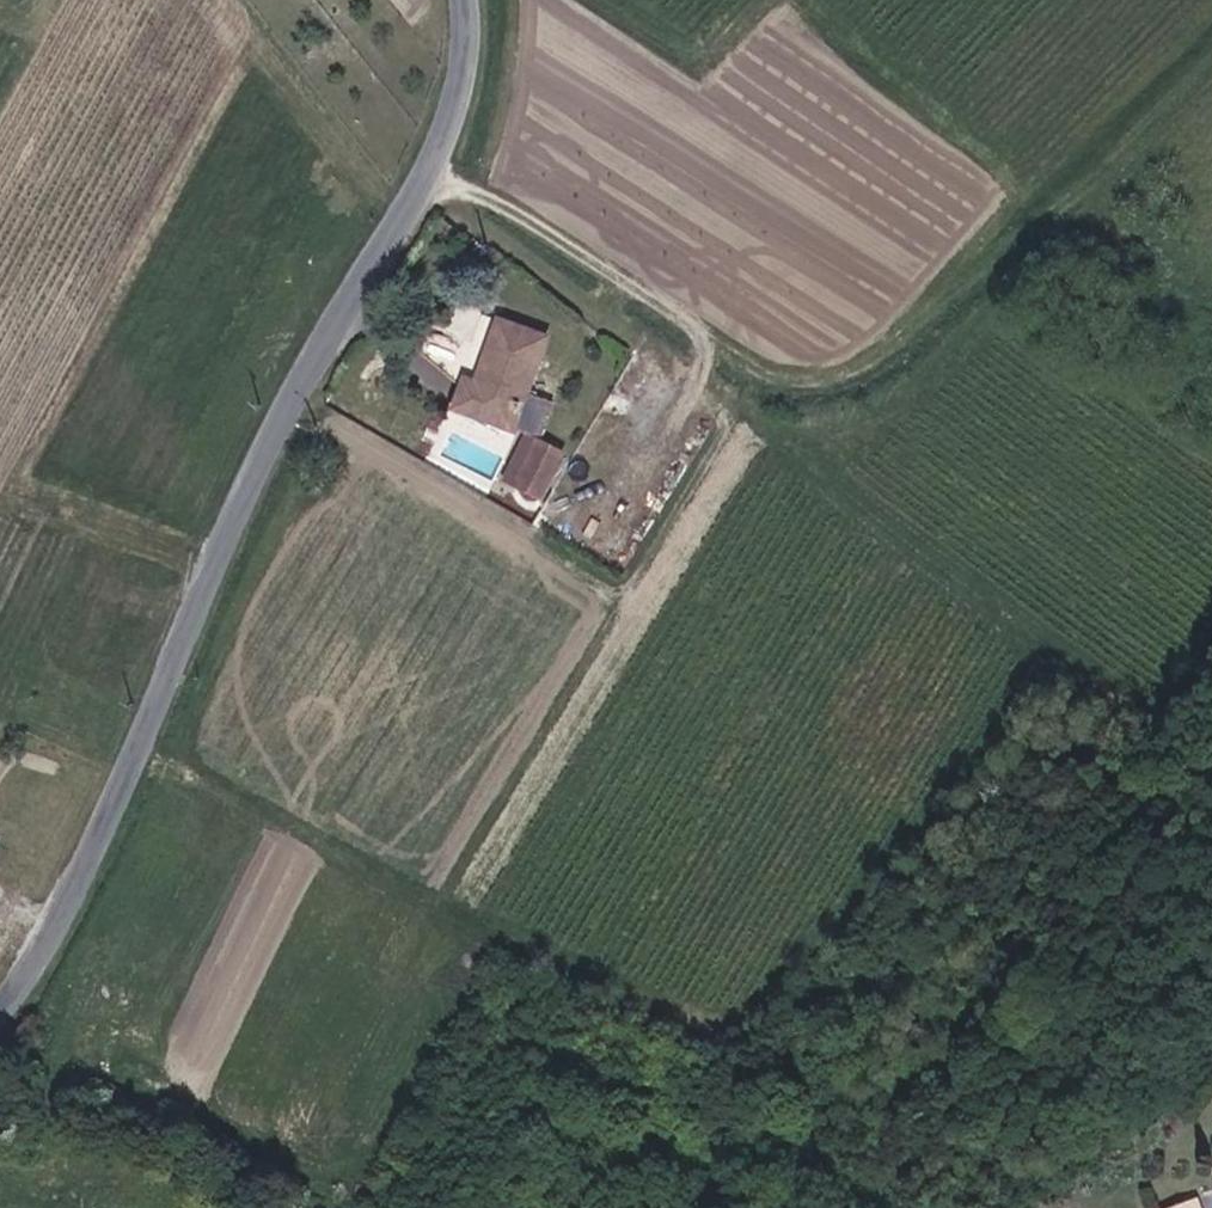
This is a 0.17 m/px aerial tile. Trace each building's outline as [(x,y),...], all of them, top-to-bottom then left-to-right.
[(506,313),(494,349),(485,375),(468,370),(466,376),(459,397),(546,426),(557,390),(531,383),(549,327),(506,313)] [(485,375),(494,349),(432,320),(423,330),(466,376),(468,370),(485,375)] [(568,447),(547,433),(524,469),(545,483),(568,447)] [(1192,1199),(1169,1207),(1196,1207),(1192,1199)]
